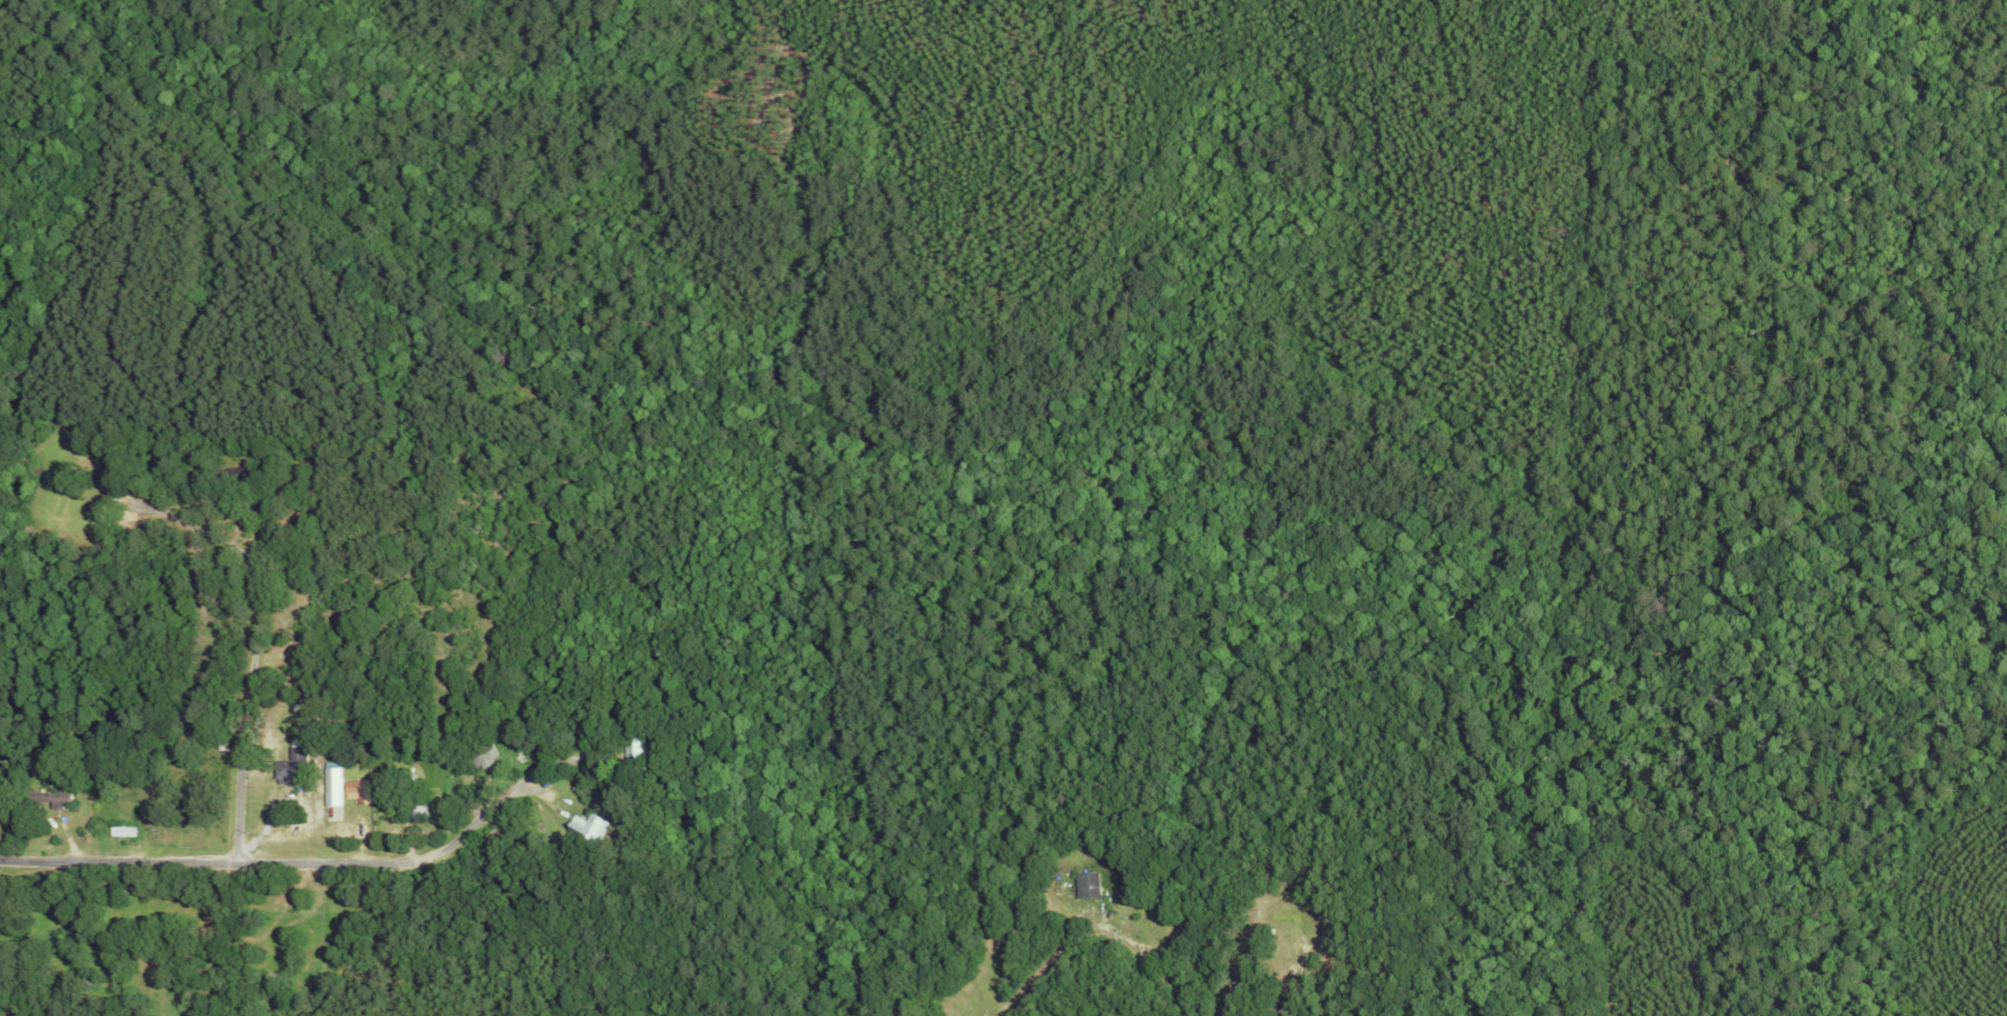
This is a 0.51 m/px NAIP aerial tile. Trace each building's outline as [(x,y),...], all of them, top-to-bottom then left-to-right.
[(273,783),(299,783),(300,747),(288,746),(287,761),(273,760),(273,783)] [(321,768),(322,806),(339,806),(338,768),(321,768)] [(341,793),(362,794),(363,783),(342,781),(341,793)] [(72,792),(50,793),(51,809),(63,809),(63,802),(73,802),(72,792)] [(136,836),(136,827),(111,826),(111,836),(136,836)] [(1075,874),(1076,898),(1099,897),(1099,873),(1075,874)]
